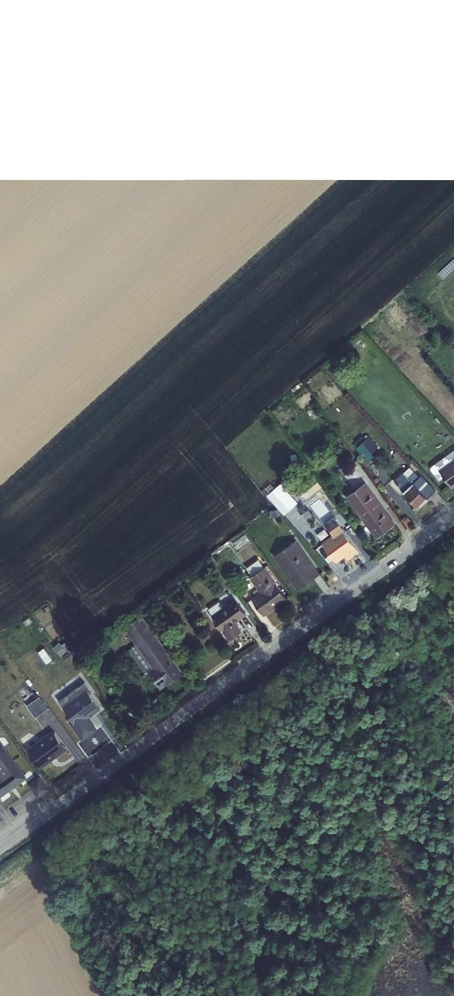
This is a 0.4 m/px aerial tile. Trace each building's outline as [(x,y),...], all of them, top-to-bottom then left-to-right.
[(428,341),(432,347),(439,341),(435,336),(428,341)] [(353,346),(359,354),(367,347),(361,339),(353,346)] [(414,392),(407,397),(418,412),(425,406),(414,392)] [(356,447),(365,458),(378,446),(369,435),(356,447)] [(451,486),(453,484),(453,453),(450,449),(442,455),(443,457),(431,466),(431,469),(438,479),(443,476),(451,486)] [(410,466),(394,480),(404,491),(414,482),(427,496),(435,489),(421,475),(419,476),(410,466)] [(267,494),(284,513),(297,501),(286,489),(291,485),(286,479),(279,486),(278,485),(267,494)] [(346,496),(375,537),(396,523),(365,481),(346,496)] [(417,505),(427,496),(414,482),(404,491),(417,505)] [(269,510),(270,517),(278,516),(277,508),(269,510)] [(313,529),(337,563),(360,547),(336,513),(313,529)] [(233,542),(237,549),(249,540),(245,533),(233,542)] [(274,555),(297,589),(320,573),(296,539),(274,555)] [(246,566),(252,575),(264,566),(258,558),(246,566)] [(265,565),(264,566),(252,575),(250,576),(260,591),(252,597),(264,614),(287,597),(275,581),(276,580),(265,565)] [(212,615),(229,639),(242,630),(236,621),(247,613),(235,597),(223,606),(213,614),(212,615)] [(153,666),(148,670),(161,688),(183,672),(141,614),(124,627),(136,643),(153,666)] [(58,641),(52,647),(61,655),(67,649),(58,641)] [(87,651),(93,659),(105,651),(100,642),(87,651)] [(127,649),(144,672),(148,670),(153,666),(136,643),(127,649)] [(85,682),(59,700),(72,719),(69,722),(82,741),(98,729),(89,717),(101,708),(90,693),(92,692),(85,682)] [(27,705),(35,717),(48,708),(39,696),(27,705)] [(28,747),(41,767),(66,749),(53,730),(28,747)] [(27,777),(2,742),(0,744),(0,796),(27,777)] [(39,775),(28,783),(38,796),(49,788),(39,775)]
